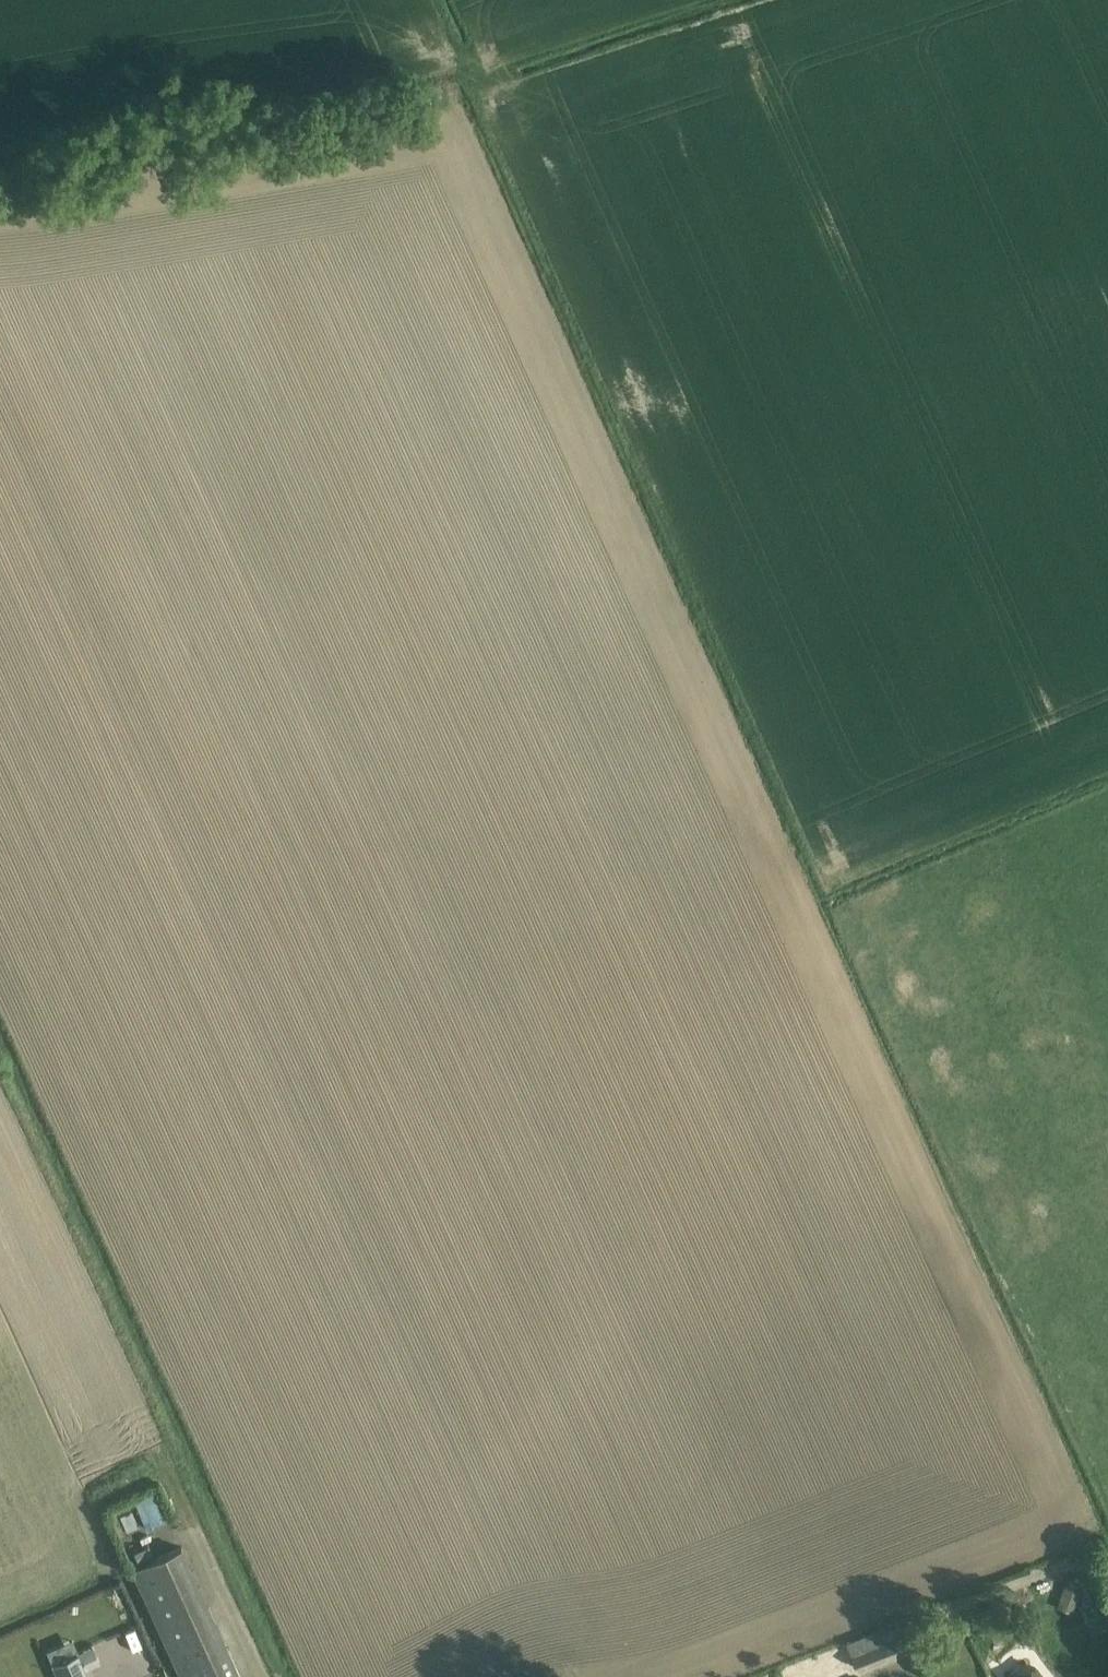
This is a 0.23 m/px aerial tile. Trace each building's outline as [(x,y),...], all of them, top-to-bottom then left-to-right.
[(149,1545),(135,1552),(139,1561),(153,1554),(149,1545)] [(1064,1586),(1056,1608),(1074,1614),(1081,1592),(1064,1586)] [(171,1653),(182,1676),(240,1676),(236,1667),(219,1631),(171,1653)] [(852,1658),(856,1668),(903,1650),(899,1641),(852,1658)] [(52,1668),(56,1676),(86,1676),(78,1657),(52,1668)] [(1035,1667),(1032,1670),(1026,1662),(1007,1676),(1008,1676),(1043,1676),(1035,1667)]
